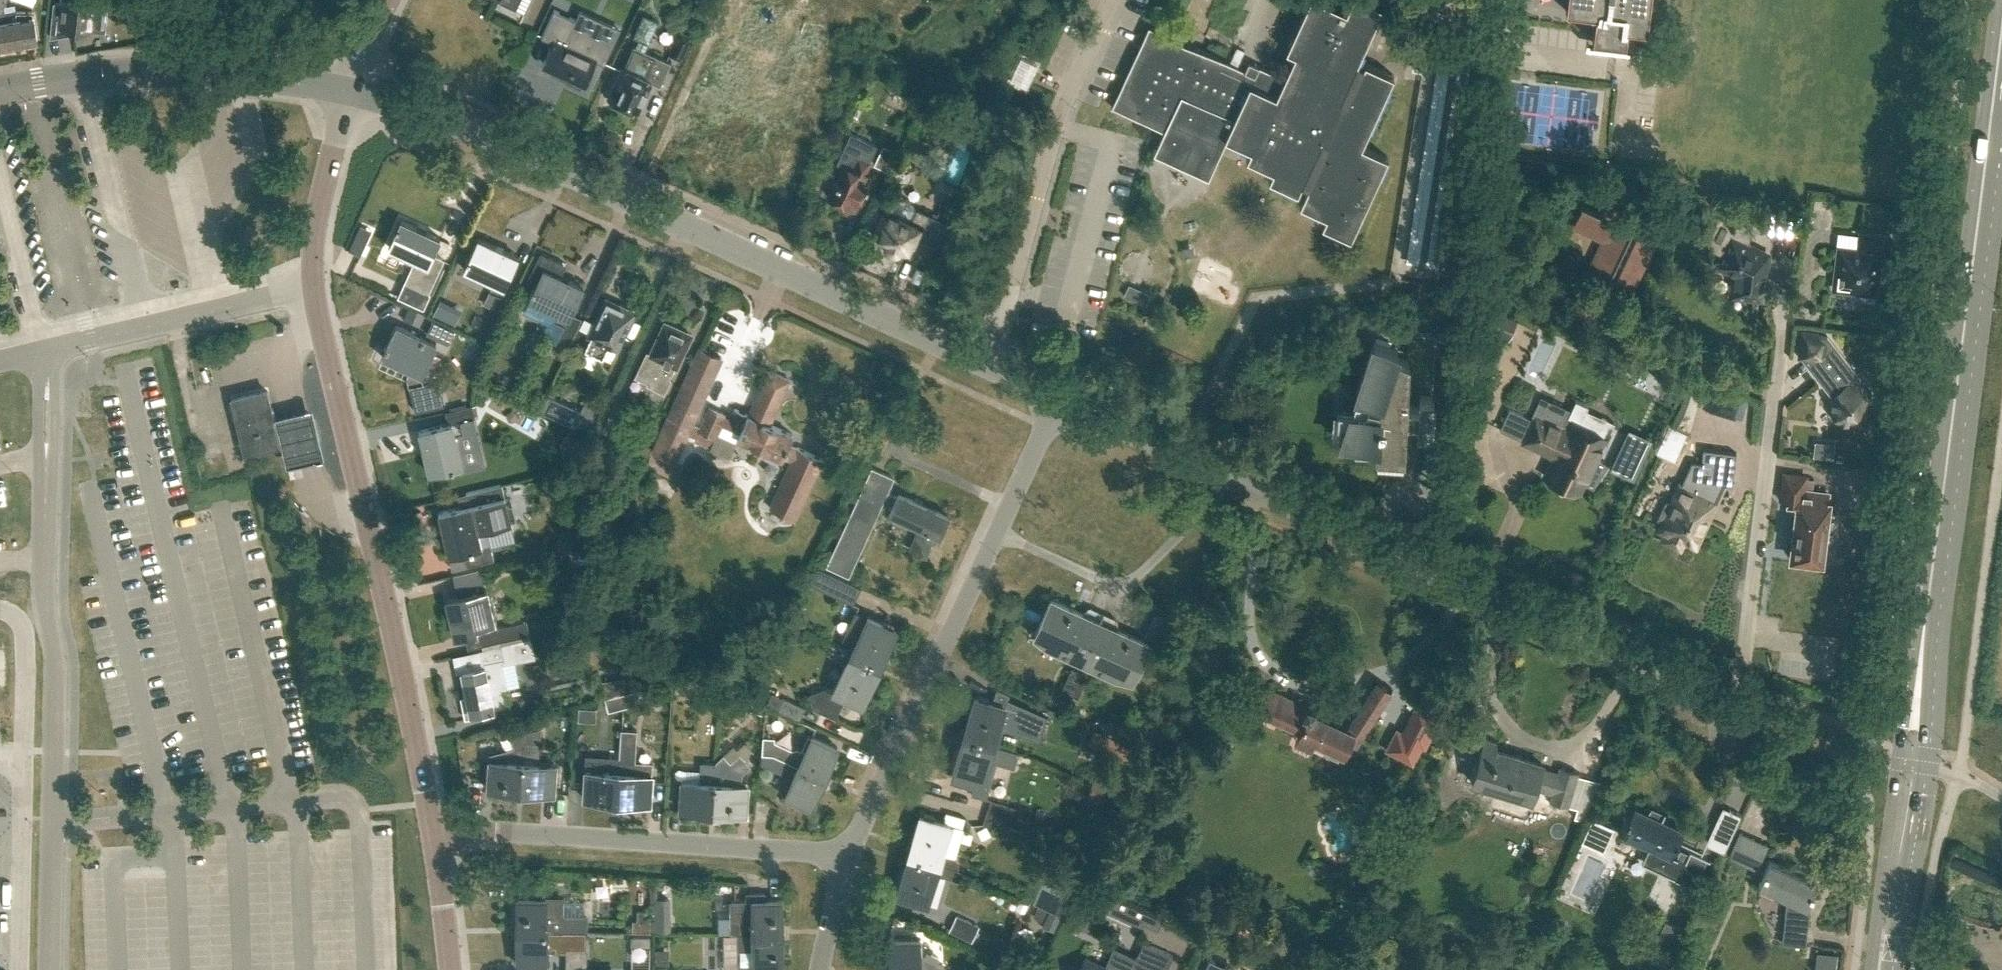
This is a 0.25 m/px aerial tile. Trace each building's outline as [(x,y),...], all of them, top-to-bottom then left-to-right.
[(5,5),(7,0),(0,0),(0,46),(38,39),(33,11),(15,11),(6,12),(5,5)] [(95,0),(62,0),(62,3),(54,2),(50,37),(88,31),(88,29),(92,30),(95,0)] [(1382,6),(1368,0),(1350,0),(1345,11),(1322,0),(1308,0),(1285,50),(1294,54),(1283,78),(1248,62),(1244,70),(1176,39),(1148,26),(1140,44),(1138,49),(1111,107),(1165,131),(1157,148),(1159,149),(1211,173),(1227,139),(1250,149),(1246,158),(1273,170),(1269,179),(1297,192),(1302,182),(1307,185),(1299,203),(1325,215),(1321,224),(1350,237),(1387,157),(1361,145),(1388,85),(1393,75),(1364,61),(1363,66),(1356,63),(1382,6)] [(1565,11),(1595,15),(1592,40),(1625,44),(1626,30),(1627,28),(1646,31),(1650,0),(1566,0),(1565,11)] [(585,82),(596,58),(555,39),(562,22),(549,16),(540,36),(553,42),(543,63),(569,75),(567,80),(580,86),(583,81),(585,82)] [(682,61),(693,36),(680,31),(669,55),(682,61)] [(670,63),(633,46),(624,67),(622,67),(608,99),(637,112),(646,93),(648,94),(654,82),(659,85),(670,63)] [(1022,57),(1013,76),(1025,81),(1034,62),(1022,57)] [(1601,144),(1608,84),(1507,73),(1500,133),(1601,144)] [(1400,121),(1385,267),(1409,270),(1412,247),(1426,249),(1439,125),(1400,121)] [(872,156),(877,145),(855,136),(850,146),(846,144),(837,163),(842,165),(828,196),(835,199),(835,203),(837,206),(840,206),(844,203),(848,205),(849,202),(857,206),(866,187),(867,188),(869,184),(867,183),(871,174),(866,171),(870,162),(860,157),(862,152),(872,156)] [(887,168),(896,148),(883,143),(875,163),(887,168)] [(889,212),(878,237),(887,241),(886,243),(886,246),(888,249),(890,251),(893,251),(896,251),(899,249),(900,247),(908,251),(916,234),(927,239),(937,218),(917,209),(914,205),(910,201),(905,199),(899,200),(897,201),(891,213),(889,212)] [(1606,203),(1601,214),(1581,205),(1580,206),(1582,207),(1573,226),(1603,240),(1589,269),(1608,278),(1607,280),(1608,281),(1609,278),(1633,289),(1663,226),(1667,217),(1648,207),(1633,239),(1629,237),(1632,229),(1629,228),(1634,217),(1606,203)] [(1800,234),(1802,214),(1766,210),(1764,230),(1800,234)] [(1766,264),(1767,255),(1750,246),(1752,220),(1719,216),(1704,245),(1723,254),(1718,265),(1734,273),(1731,295),(1762,298),(1764,281),(1760,281),(1762,263),(1766,264)] [(424,308),(431,293),(429,292),(444,259),(433,254),(441,237),(401,219),(389,246),(415,258),(398,296),(424,308)] [(1887,254),(1889,237),(1860,233),(1858,249),(1838,247),(1836,265),(1837,265),(1836,275),(1835,275),(1833,286),(1836,288),(1874,293),(1879,253),(1887,254)] [(506,313),(517,288),(506,283),(519,256),(479,237),(465,268),(494,281),(490,289),(499,294),(493,307),(506,313)] [(570,342),(582,318),(571,313),(584,286),(561,275),(567,263),(541,251),(530,276),(538,280),(529,298),(559,312),(555,320),(564,324),(559,337),(570,342)] [(616,346),(632,311),(607,300),(597,320),(594,319),(588,333),(591,334),(584,349),(602,357),(609,342),(616,346)] [(1489,307),(1480,326),(1508,340),(1518,322),(1489,307)] [(432,319),(426,333),(448,343),(455,330),(432,319)] [(541,345),(546,324),(523,319),(519,340),(541,345)] [(675,365),(689,335),(682,332),(682,331),(666,324),(652,353),(647,351),(635,376),(648,382),(647,384),(664,393),(671,379),(670,378),(675,365)] [(423,381),(421,375),(436,343),(397,325),(382,356),(410,369),(406,377),(411,397),(437,391),(434,378),(423,381)] [(1869,401),(1870,391),(1823,334),(1803,331),(1801,348),(1815,366),(1810,369),(1831,396),(1830,409),(1839,420),(1863,423),(1866,400),(1869,401)] [(1354,455),(1403,458),(1405,418),(1418,419),(1417,434),(1431,435),(1436,337),(1408,336),(1407,352),(1373,341),(1351,411),(1337,410),(1335,437),(1355,438),(1354,455)] [(741,441),(784,461),(784,459),(791,462),(770,508),(795,519),(822,459),(798,447),(797,449),(791,446),(795,435),(770,424),(790,380),(769,371),(749,415),(735,409),(731,418),(728,416),(728,414),(710,406),(700,428),(692,424),(722,358),(698,347),(651,451),(675,462),(688,433),(696,437),(695,440),(713,449),(719,435),(739,444),(741,441)] [(794,350),(791,359),(809,365),(813,356),(794,350)] [(1735,418),(1742,393),(1709,383),(1702,407),(1709,409),(1709,410),(1735,418)] [(271,425),(264,392),(235,399),(247,449),(263,445),(264,449),(282,445),(277,423),(271,425)] [(1593,487),(1608,463),(1595,454),(1604,436),(1571,421),(1575,410),(1540,394),(1531,414),(1534,415),(1523,439),(1554,454),(1545,475),(1579,490),(1583,482),(1593,487)] [(310,400),(274,409),(286,459),(323,450),(310,400)] [(592,432),(603,407),(586,400),(575,424),(592,432)] [(429,473),(462,465),(455,433),(464,431),(461,420),(475,417),(472,404),(445,411),(448,423),(419,430),(429,473)] [(644,459),(651,446),(629,435),(622,448),(644,459)] [(1731,485),(1734,467),(1691,462),(1680,487),(1684,489),(1677,503),(1665,501),(1656,519),(1670,526),(1664,539),(1679,546),(1682,539),(1694,545),(1707,518),(1702,516),(1710,500),(1700,495),(1701,481),(1731,485)] [(894,479),(895,477),(891,476),(876,469),(872,467),(872,468),(827,566),(849,576),(894,479)] [(1820,561),(1829,494),(1802,491),(1803,477),(1785,475),(1782,500),(1797,502),(1792,541),(1790,557),(1820,561)] [(503,484),(465,493),(468,505),(439,512),(449,555),(482,547),(485,561),(496,558),(488,528),(512,522),(503,484)] [(947,515),(910,498),(897,494),(890,510),(919,522),(909,550),(925,556),(934,531),(938,533),(947,515)] [(1604,556),(1592,566),(1599,574),(1611,564),(1604,556)] [(475,592),(474,584),(482,582),(479,568),(453,574),(458,596),(446,599),(454,636),(487,628),(490,643),(529,634),(526,620),(497,627),(495,620),(494,621),(492,616),(495,612),(495,608),(493,600),(492,597),(488,595),(487,590),(475,592)] [(856,599),(862,586),(838,575),(832,588),(856,599)] [(1082,660),(1103,612),(1092,607),(1088,615),(1052,599),(1039,626),(1053,633),(1047,646),(1073,658),(1074,656),(1082,660)] [(1103,612),(1082,660),(1090,663),(1089,665),(1115,677),(1121,664),(1136,670),(1149,643),(1112,626),(1116,618),(1103,612)] [(845,652),(877,666),(895,629),(866,616),(853,644),(850,642),(845,652)] [(493,710),(493,708),(505,705),(502,688),(512,686),(518,679),(514,661),(535,657),(532,637),(502,644),(478,650),(481,667),(462,670),(467,695),(460,696),(464,713),(489,708),(489,710),(493,710)] [(860,704),(877,666),(845,652),(841,661),(844,663),(832,690),(825,687),(807,693),(812,707),(834,717),(843,696),(860,704)] [(1065,682),(1077,688),(1084,672),(1072,667),(1065,682)] [(719,696),(724,685),(710,679),(706,690),(719,696)] [(1356,744),(1391,688),(1377,679),(1347,727),(1315,713),(1315,707),(1308,704),(1307,705),(1267,687),(1257,710),(1298,729),(1294,739),(1311,747),(1314,740),(1344,753),(1350,741),(1356,744)] [(1071,701),(1077,688),(1065,682),(1059,696),(1071,701)] [(724,685),(719,696),(736,703),(741,692),(724,685)] [(975,697),(963,737),(997,747),(1000,736),(997,735),(1000,725),(1022,732),(1022,731),(1032,734),(1038,713),(1047,717),(1048,716),(1008,698),(1009,693),(997,688),(992,702),(975,697)] [(619,705),(640,700),(637,689),(616,694),(619,705)] [(801,719),(806,708),(773,692),(768,704),(801,719)] [(1423,745),(1436,716),(1415,707),(1402,735),(1423,745)] [(540,727),(538,716),(522,720),(525,731),(523,747),(521,790),(554,792),(555,763),(538,762),(540,727)] [(508,735),(525,731),(522,720),(505,725),(508,735)] [(616,800),(621,729),(618,760),(586,758),(583,798),(616,800)] [(621,729),(616,800),(649,802),(652,762),(635,761),(637,730),(621,729)] [(1088,744),(1126,762),(1133,746),(1095,729),(1088,744)] [(773,754),(797,765),(823,777),(837,747),(811,735),(802,754),(774,741),(774,738),(764,737),(763,753),(768,754),(773,754)] [(994,757),(997,747),(963,737),(952,776),(982,785),(990,756),(994,757)] [(1540,771),(1542,764),(1497,751),(1497,743),(1484,739),(1477,764),(1472,764),(1470,781),(1473,781),(1499,789),(1500,786),(1520,792),(1519,795),(1531,799),(1535,785),(1554,791),(1551,801),(1567,806),(1577,771),(1560,767),(1558,776),(1540,771)] [(489,756),(487,788),(521,790),(523,747),(489,756)] [(716,762),(713,810),(746,812),(747,784),(740,783),(741,772),(749,765),(738,753),(729,761),(722,753),(714,759),(716,762)] [(713,810),(716,762),(703,761),(703,772),(699,771),(699,781),(681,779),(679,808),(713,810)] [(809,807),(823,777),(797,765),(783,795),(809,807)] [(987,812),(1011,819),(1015,806),(991,799),(987,812)] [(1685,864),(1672,858),(1685,830),(1661,819),(1665,810),(1664,810),(1662,813),(1650,807),(1651,807),(1649,806),(1647,812),(1633,806),(1621,831),(1655,847),(1646,867),(1643,865),(1642,867),(1690,889),(1703,860),(1710,863),(1710,862),(1690,853),(1685,864)] [(920,815),(908,855),(942,864),(945,854),(942,853),(950,824),(961,827),(964,818),(945,812),(943,821),(920,815)] [(1008,830),(1011,819),(987,812),(984,823),(1008,830)] [(1730,856),(1744,863),(1755,839),(1740,832),(1730,856)] [(939,875),(942,864),(908,855),(897,895),(927,903),(936,873),(939,875)] [(1806,945),(1812,897),(1811,896),(1817,882),(1769,861),(1758,885),(1786,898),(1781,942),(1806,945)] [(1061,914),(1070,892),(1059,887),(1050,909),(1061,914)] [(737,932),(781,932),(780,899),(764,899),(764,893),(749,893),(749,894),(750,894),(750,899),(730,899),(730,922),(737,922),(737,931),(737,932)] [(517,929),(562,929),(586,930),(586,914),(562,914),(562,897),(517,897),(517,929)] [(979,926),(956,914),(949,930),(971,941),(979,926)] [(651,917),(651,929),(667,929),(667,917),(651,917)] [(586,930),(562,929),(517,929),(517,963),(546,963),(546,943),(566,943),(566,945),(586,945),(586,930)] [(737,932),(737,933),(737,966),(746,965),(747,969),(769,969),(769,966),(781,966),(781,932),(737,932)] [(945,968),(924,957),(919,957),(919,939),(890,939),(891,969),(944,969),(945,968)] [(1173,955),(1143,942),(1130,969),(1166,969),(1173,955)] [(1236,969),(1211,958),(1206,969),(1235,969),(1236,969)] [(1087,960),(1083,969),(1109,969),(1087,960)]
